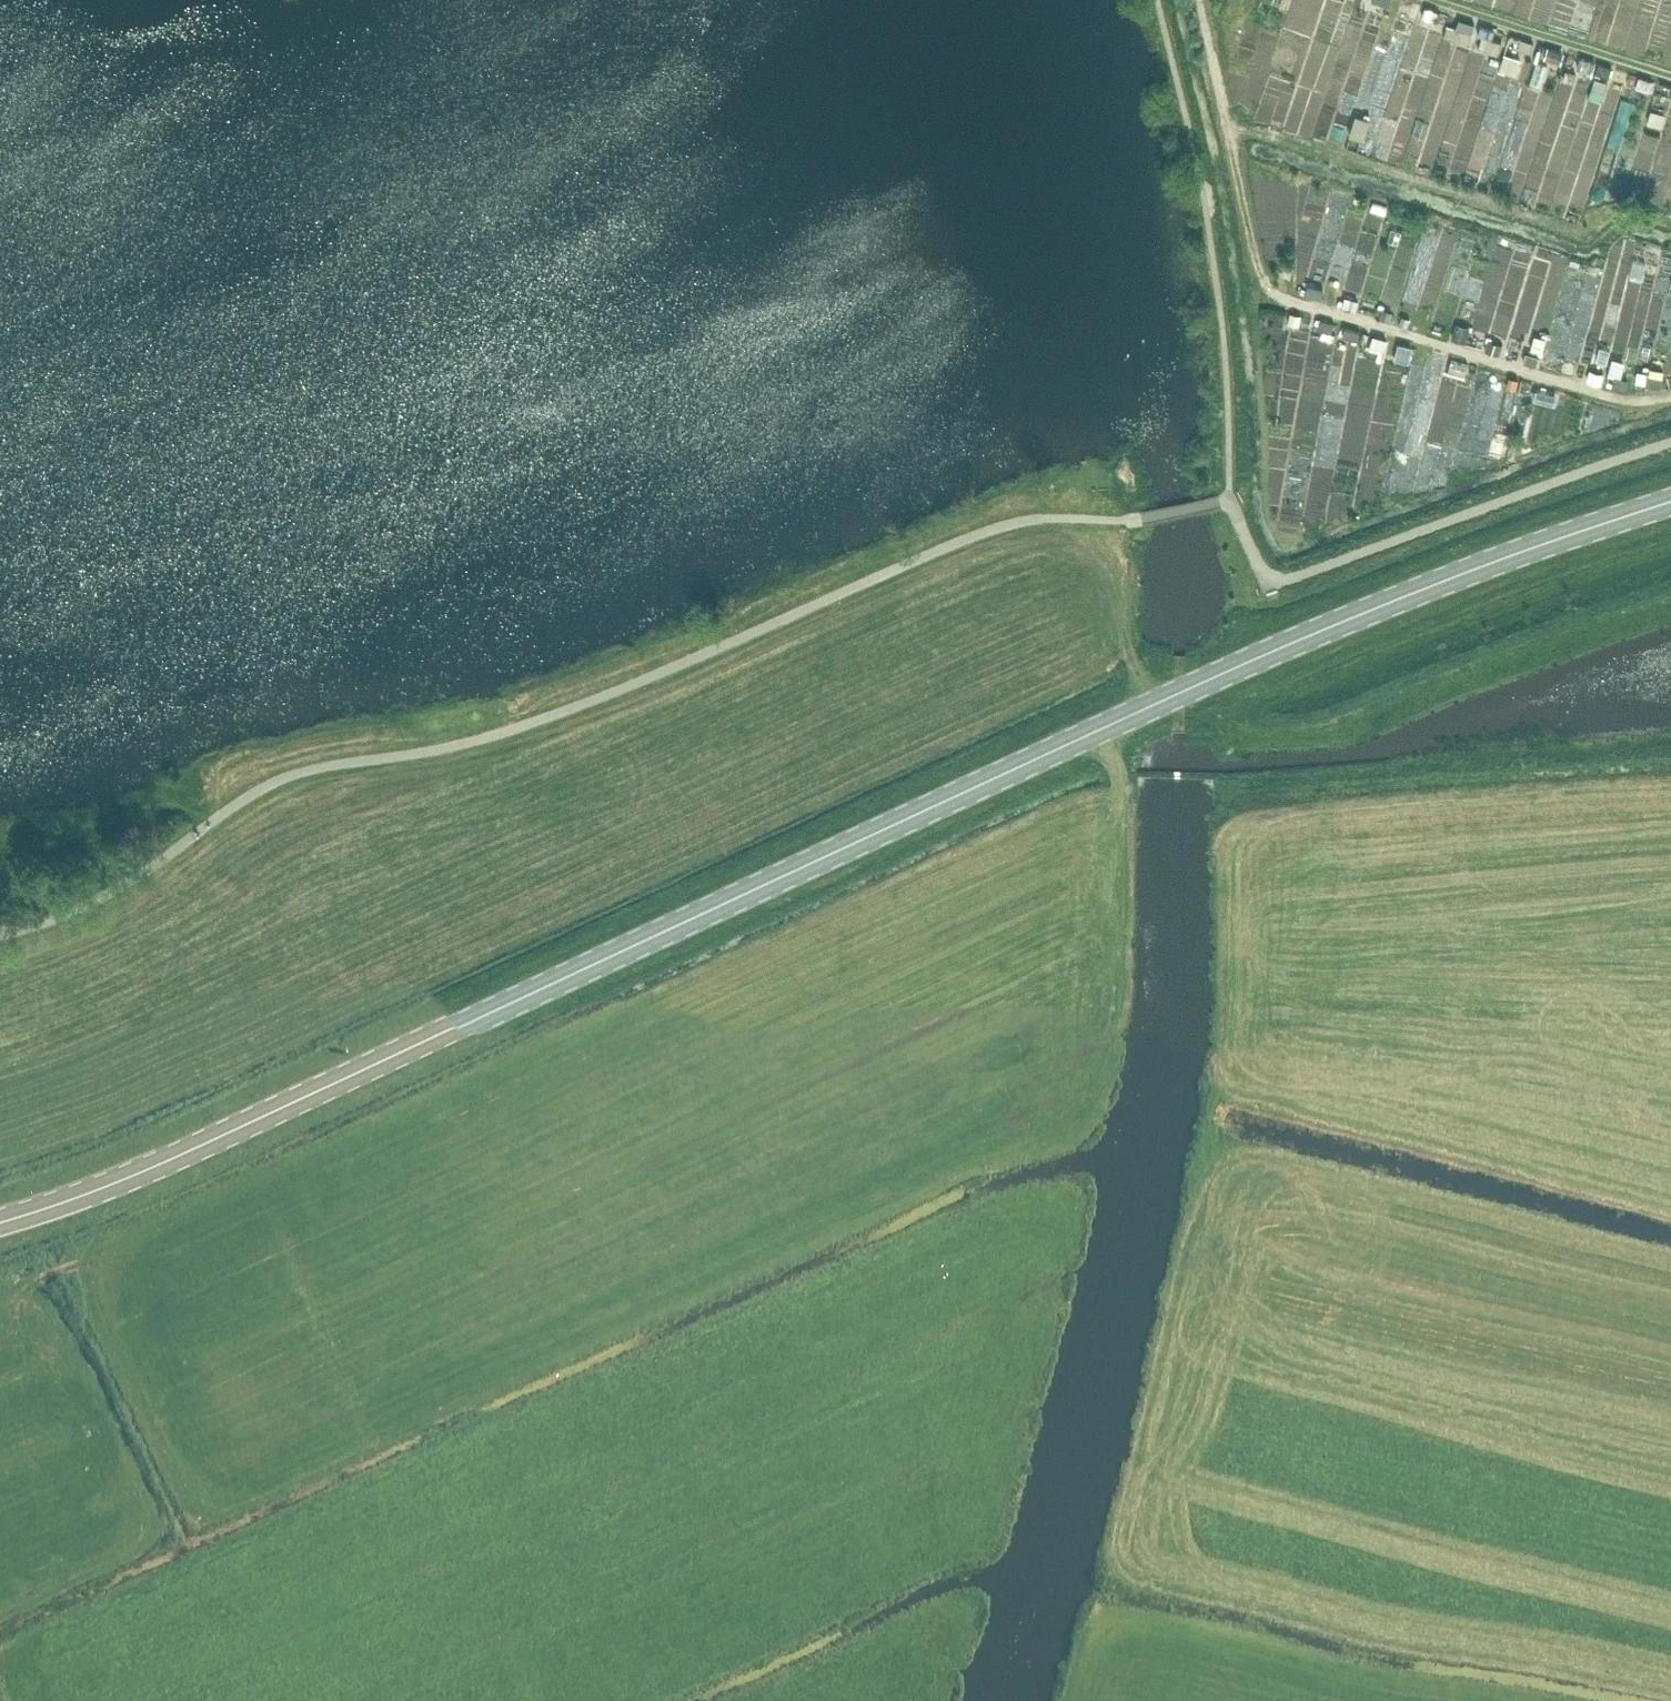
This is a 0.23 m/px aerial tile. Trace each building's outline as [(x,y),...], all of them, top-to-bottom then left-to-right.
[(1272,10),(1290,14),(1293,0),(1274,0),(1272,10)] [(1541,5),(1552,7),(1548,31),(1593,38),(1599,0),(1541,0),(1541,5)] [(1431,31),(1436,14),(1425,11),(1420,27),(1431,31)] [(1637,96),(1656,96),(1656,83),(1637,83),(1637,96)] [(1612,119),(1598,163),(1629,172),(1639,139),(1624,135),(1628,123),(1612,119)] [(1661,209),(1670,211),(1670,124),(1665,123),(1656,169),(1668,171),(1661,209)] [(1356,248),(1367,207),(1310,192),(1289,273),(1325,283),(1336,243),(1356,248)] [(1670,294),(1670,264),(1628,257),(1630,247),(1612,245),(1606,285),(1618,287),(1616,300),(1622,301),(1614,359),(1640,363),(1649,299),(1670,302),(1670,294)] [(1370,429),(1384,343),(1372,341),(1371,351),(1360,350),(1358,361),(1332,357),(1329,376),(1352,380),(1345,425),(1370,429)] [(1322,420),(1324,349),(1307,348),(1304,420),(1322,420)] [(1444,374),(1445,361),(1430,359),(1429,372),(1444,374)] [(1264,379),(1263,402),(1294,404),(1296,381),(1264,379)] [(1356,510),(1358,464),(1334,463),(1332,509),(1356,510)]
